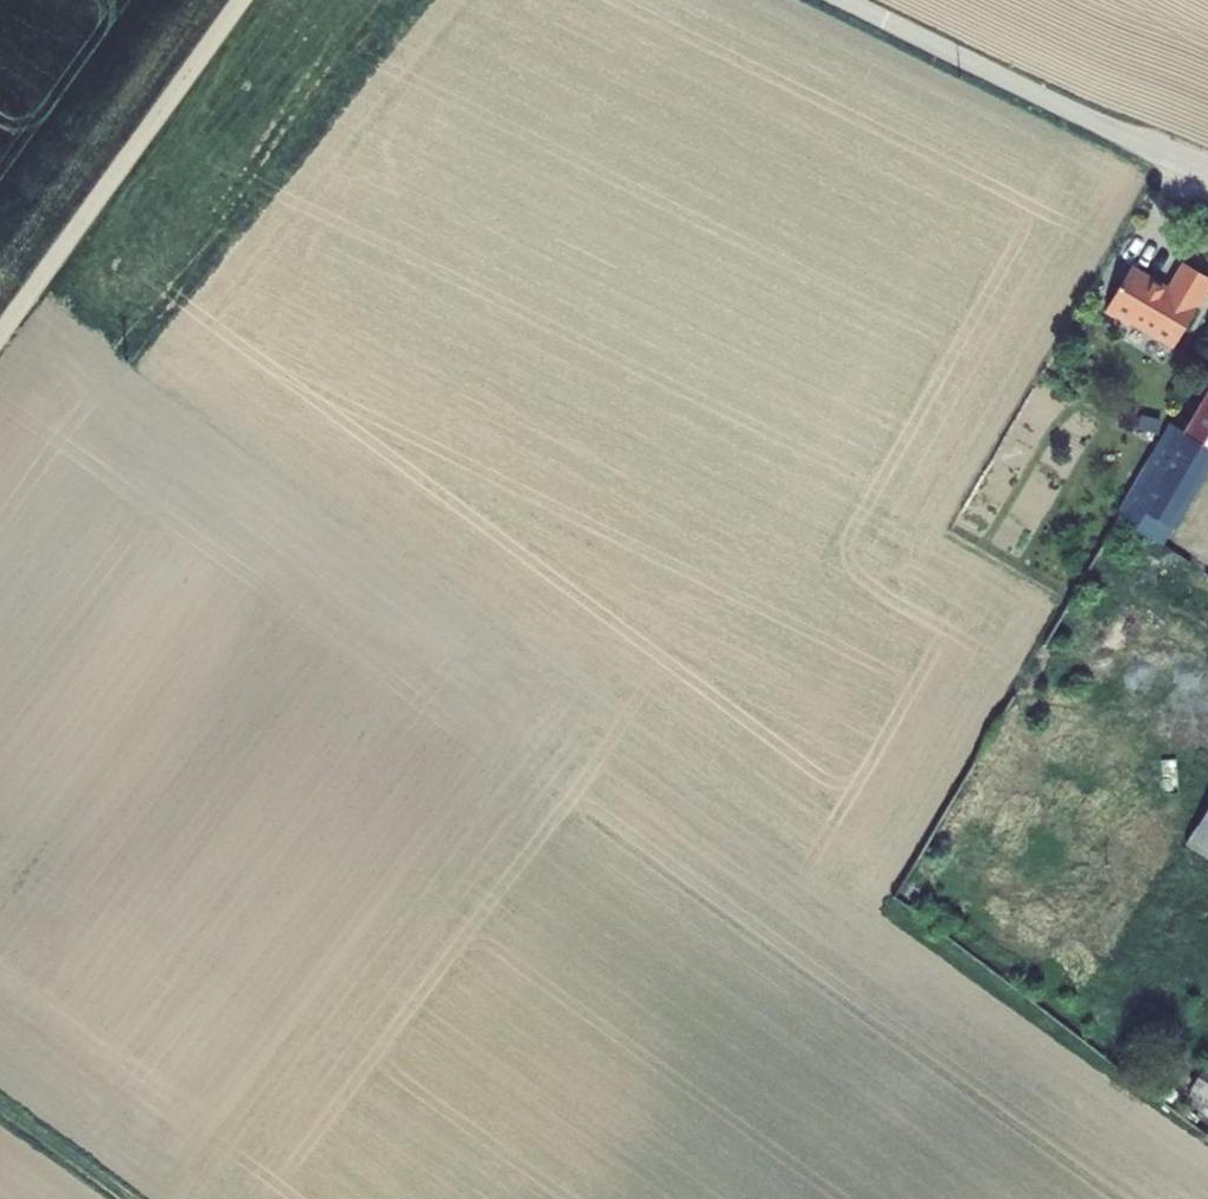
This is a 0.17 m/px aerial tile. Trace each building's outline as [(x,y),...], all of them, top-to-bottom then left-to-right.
[(1117,333),(1141,347),(1143,344),(1185,370),(1207,332),(1207,293),(1197,286),(1181,313),(1143,290),(1117,333)] [(1127,540),(1174,568),(1207,512),(1207,435),(1194,458),(1181,450),(1127,540)] [(1207,1099),(1207,1062),(1205,1060),(1188,1087),(1207,1099)]
